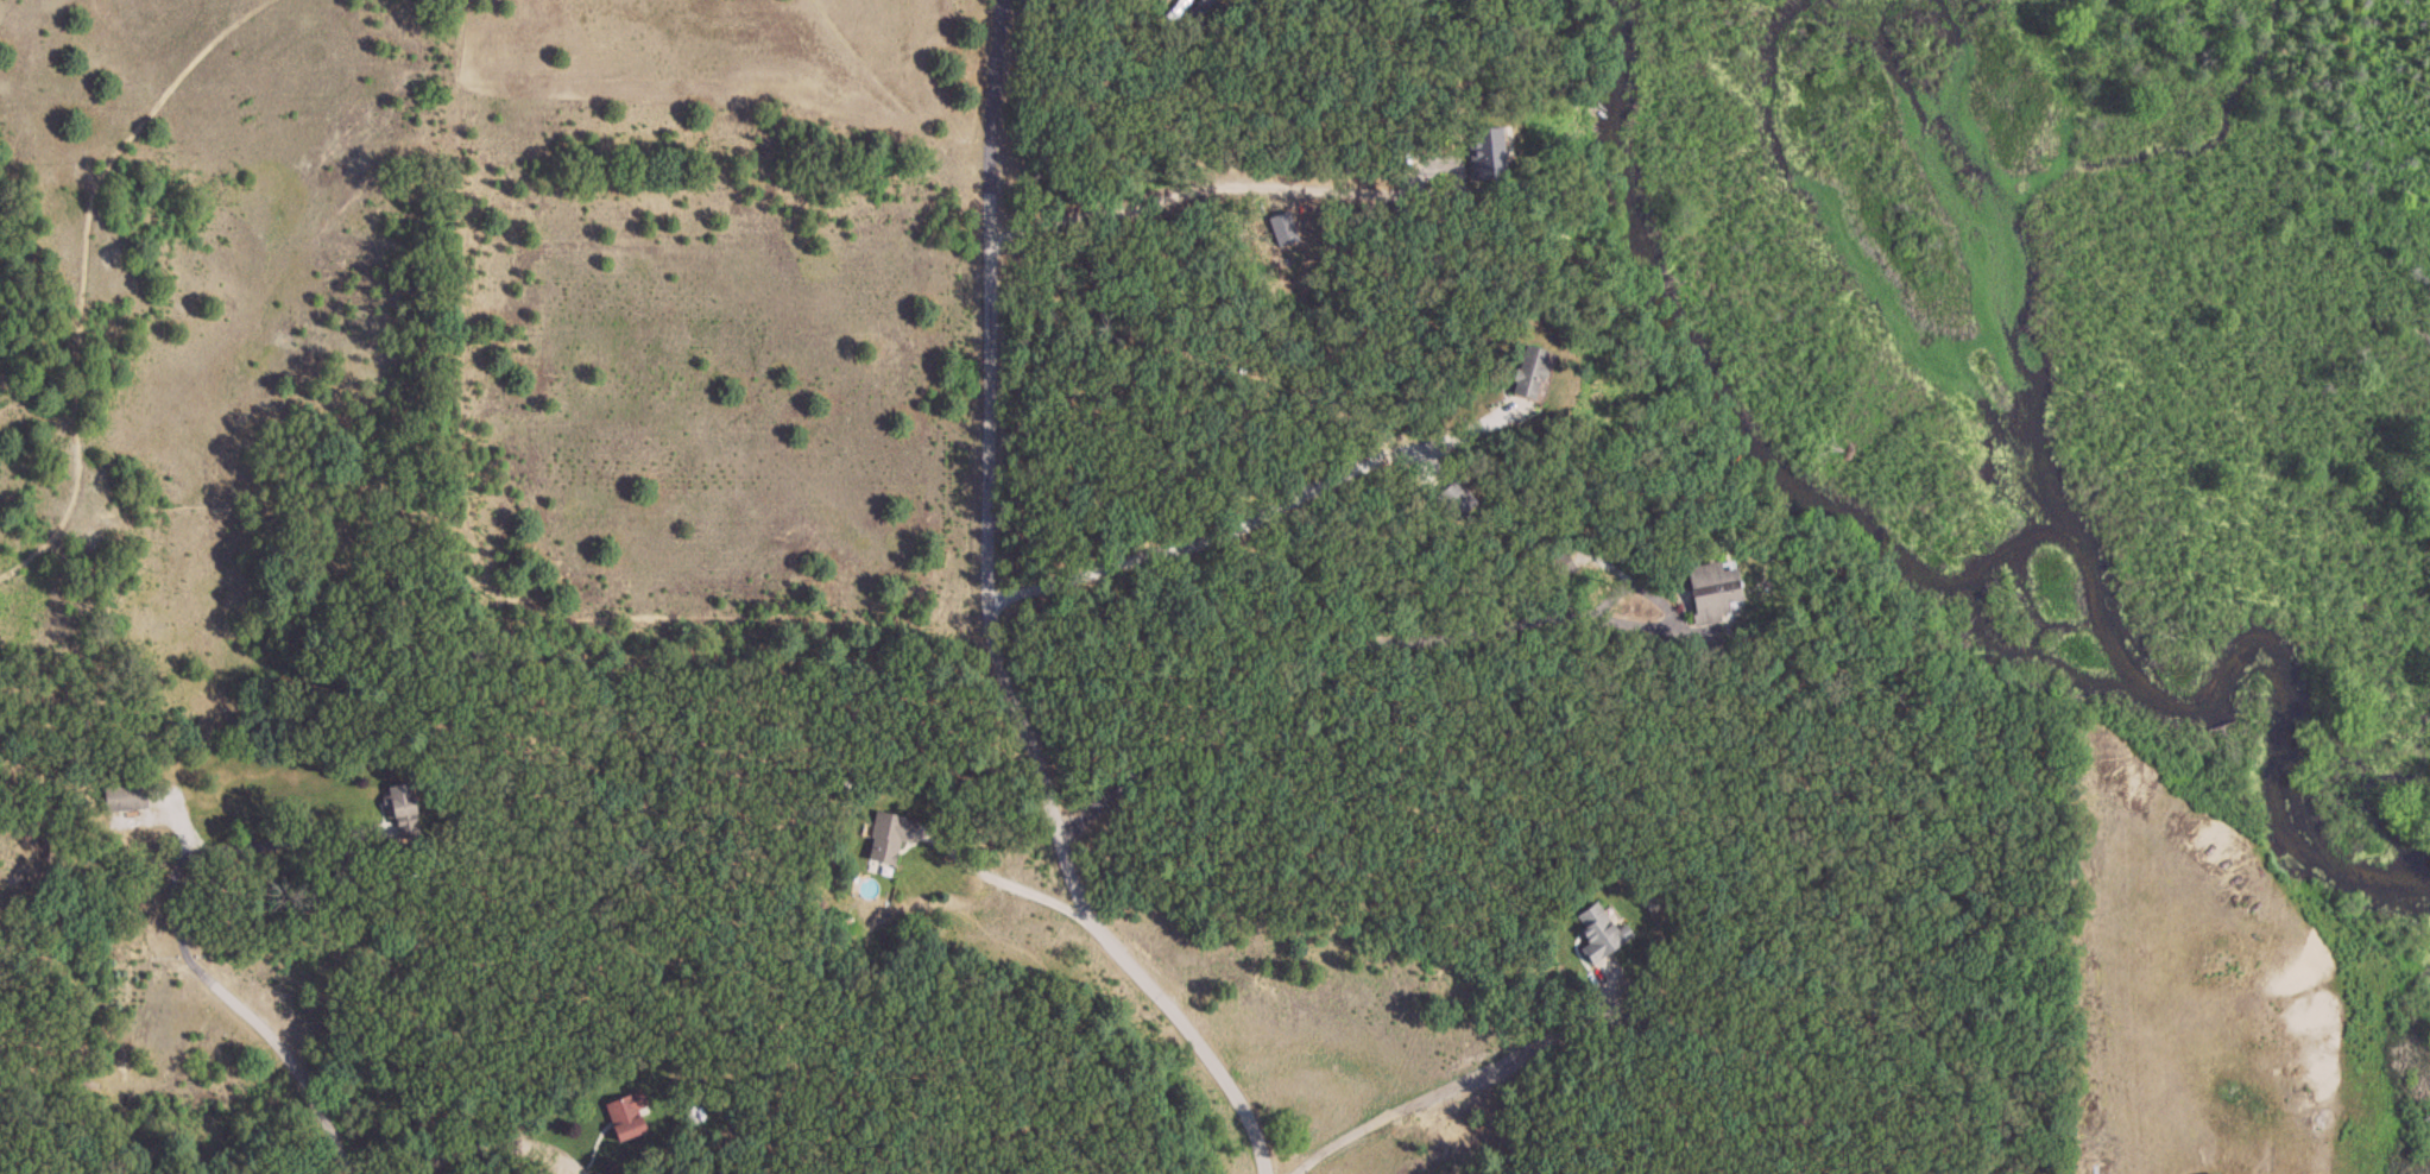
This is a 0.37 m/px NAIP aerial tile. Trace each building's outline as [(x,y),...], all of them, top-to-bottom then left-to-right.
[(1469,181),(1498,180),(1496,127),(1467,128),(1469,181)] [(1545,353),(1520,345),(1504,393),(1529,401),(1545,353)] [(1477,502),(1454,478),(1435,497),(1459,520),(1477,502)] [(1726,614),(1725,603),(1736,601),(1730,561),(1683,567),(1691,619),(1726,614)] [(150,784),(110,788),(112,812),(152,808),(150,784)] [(424,835),(419,784),(387,787),(389,819),(396,819),(397,837),(424,835)] [(918,819),(879,813),(871,861),(901,866),(905,842),(914,844),(918,819)] [(1572,915),(1581,928),(1575,933),(1584,946),(1577,951),(1587,965),(1629,935),(1621,924),(1613,929),(1593,901),(1572,915)] [(654,1132),(646,1110),(652,1107),(646,1090),(609,1104),(623,1143),(654,1132)]
